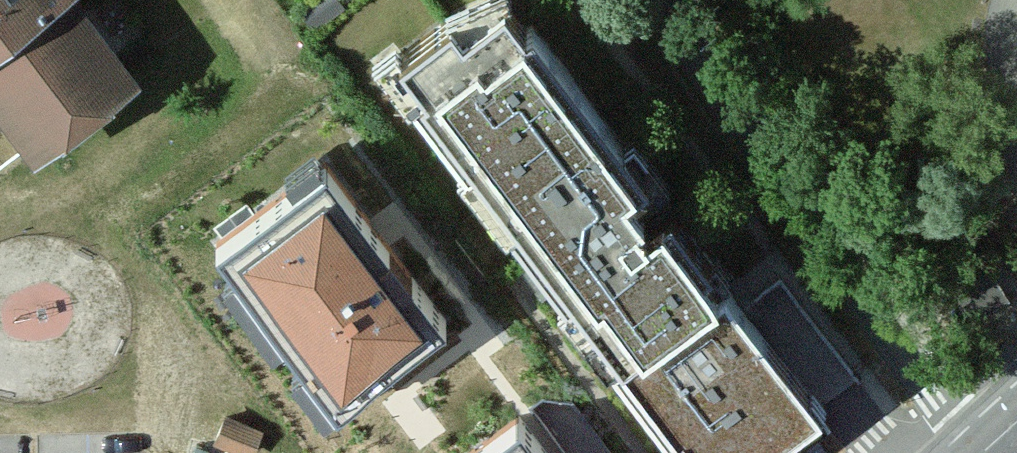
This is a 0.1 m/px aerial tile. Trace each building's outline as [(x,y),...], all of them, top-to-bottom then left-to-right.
[(26,158),(137,74),(81,0),(0,0),(0,124),(26,158)] [(403,54),(428,88),(414,99),(470,174),(480,167),(521,221),(511,228),(571,307),(581,300),(623,356),(614,363),(672,440),(686,430),(704,452),(763,452),(775,444),(765,431),(811,396),(724,282),(720,285),(708,269),(717,262),(675,206),(650,225),(642,215),(648,210),(633,191),(652,177),(536,24),(530,29),(508,0),(467,31),(454,15),(403,54)] [(444,323),(313,155),(201,241),(331,410),(444,323)] [(952,288),(970,321),(1007,300),(990,269),(987,268),(952,288)] [(427,452),(559,452),(512,390),(427,452)] [(821,409),(811,396),(765,431),(775,444),(821,409)] [(225,417),(217,438),(253,452),(262,432),(225,417)] [(686,430),(672,440),(682,452),(704,452),(686,430)]
